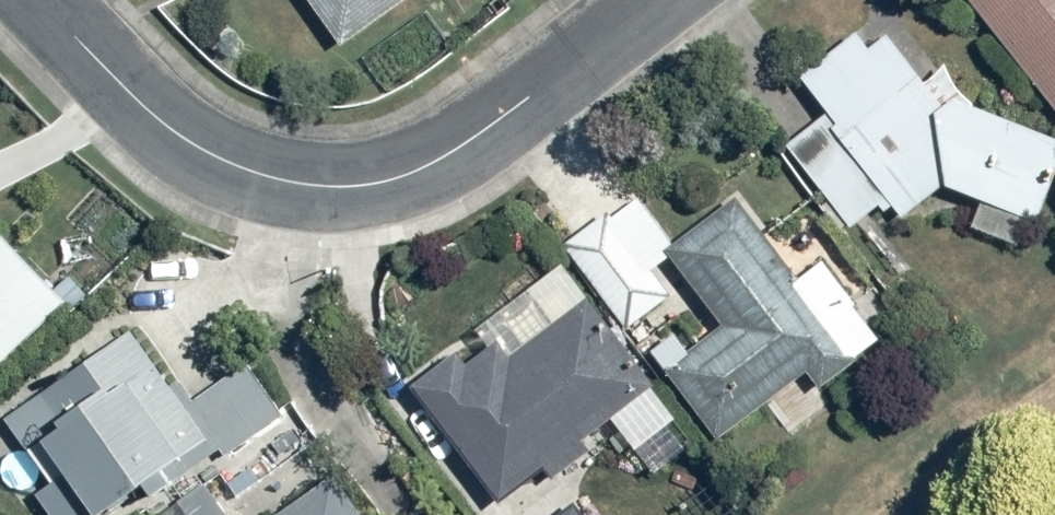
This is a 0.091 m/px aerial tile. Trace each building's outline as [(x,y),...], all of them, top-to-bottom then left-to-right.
[(338,47),(408,0),(306,0),(338,47)] [(1054,109),(1054,0),(966,0),(1054,109)] [(871,46),(860,30),(801,73),(829,111),(788,141),(851,228),(892,197),(902,211),(940,184),(1036,221),(1054,172),(1054,137),(927,88),(888,34),(871,46)] [(665,366),(716,435),(809,369),(821,385),(857,359),(738,196),(666,248),(722,324),(665,366)] [(568,240),(629,325),(671,295),(609,210),(568,240)] [(0,233),(0,367),(67,302),(0,233)] [(590,449),(581,437),(654,383),(588,296),(509,354),(498,339),(465,364),(456,351),(413,383),(500,498),(546,464),(555,475),(590,449)] [(52,514),(102,514),(144,485),(153,498),(222,448),(228,458),(287,415),(249,363),(195,402),(180,381),(171,387),(129,330),(7,419),(53,482),(36,494),(52,514)] [(336,475),(278,514),(364,514),(336,475)] [(209,485),(166,514),(231,514),(209,485)] [(557,514),(581,514),(572,504),(557,514)]
